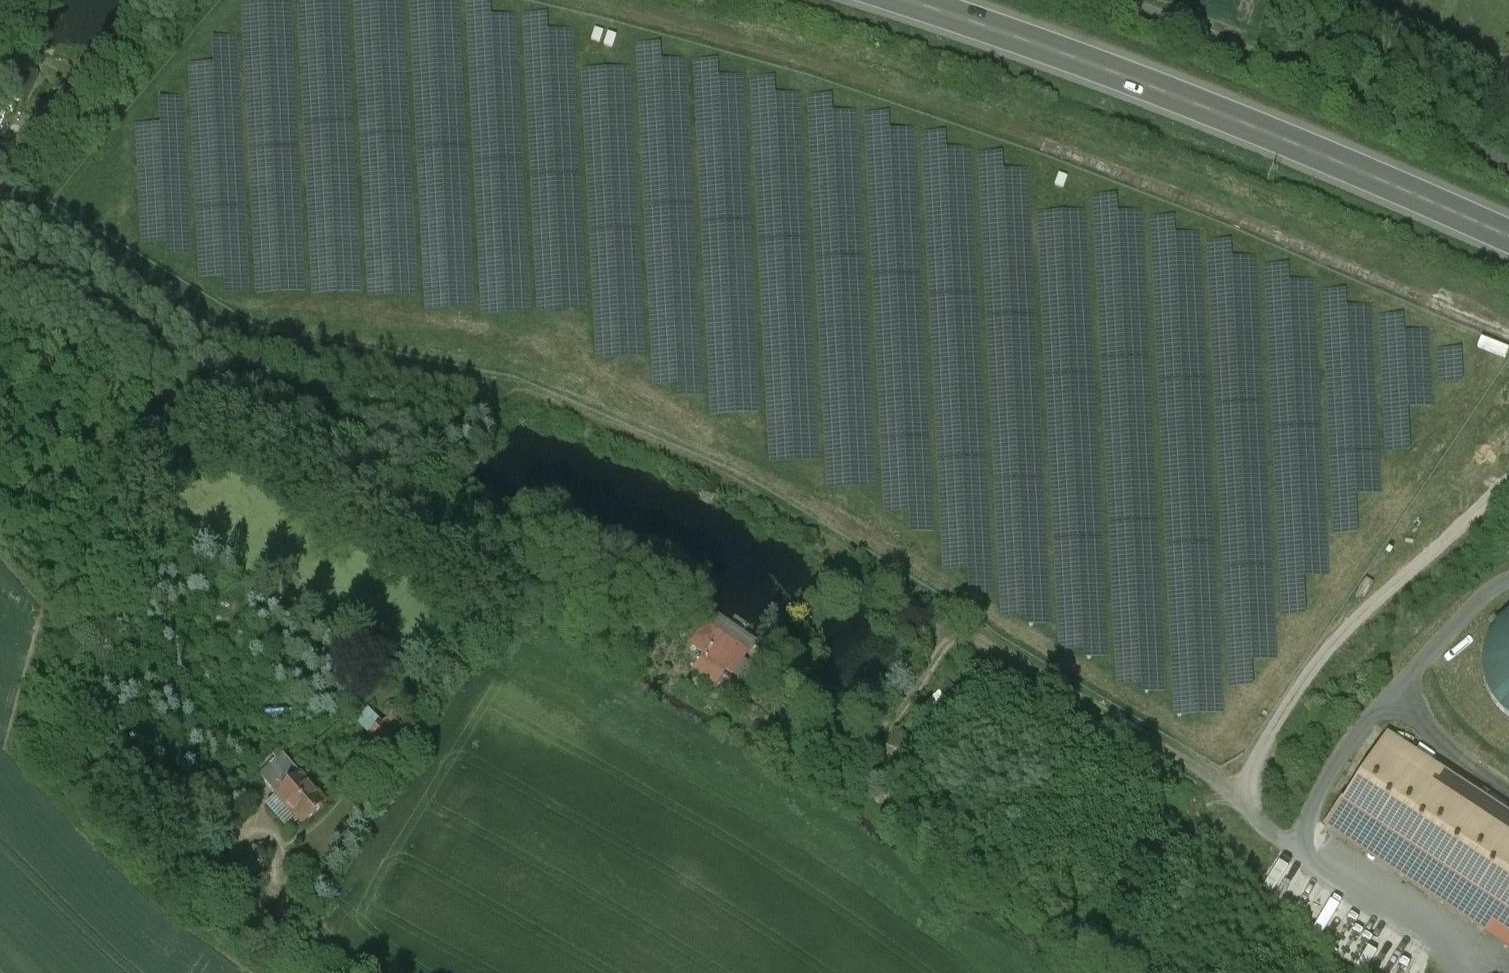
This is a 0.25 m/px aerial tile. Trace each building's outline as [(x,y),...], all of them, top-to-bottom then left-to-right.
[(1484,652),(1482,666),(1484,680),(1488,693),(1496,705),(1505,715),(1508,718),(1508,613),(1505,616),(1496,626),(1488,638),(1484,652)] [(751,651),(703,624),(691,645),(703,652),(693,670),(717,684),(726,668),(737,675),(751,651)] [(399,741),(369,709),(356,721),(386,753),(399,741)] [(1387,733),(1341,804),(1508,912),(1508,811),(1387,733)] [(327,805),(284,756),(260,777),(278,797),(296,818),(303,826),(327,805)] [(296,818),(278,797),(268,805),(286,827),(296,818)]
